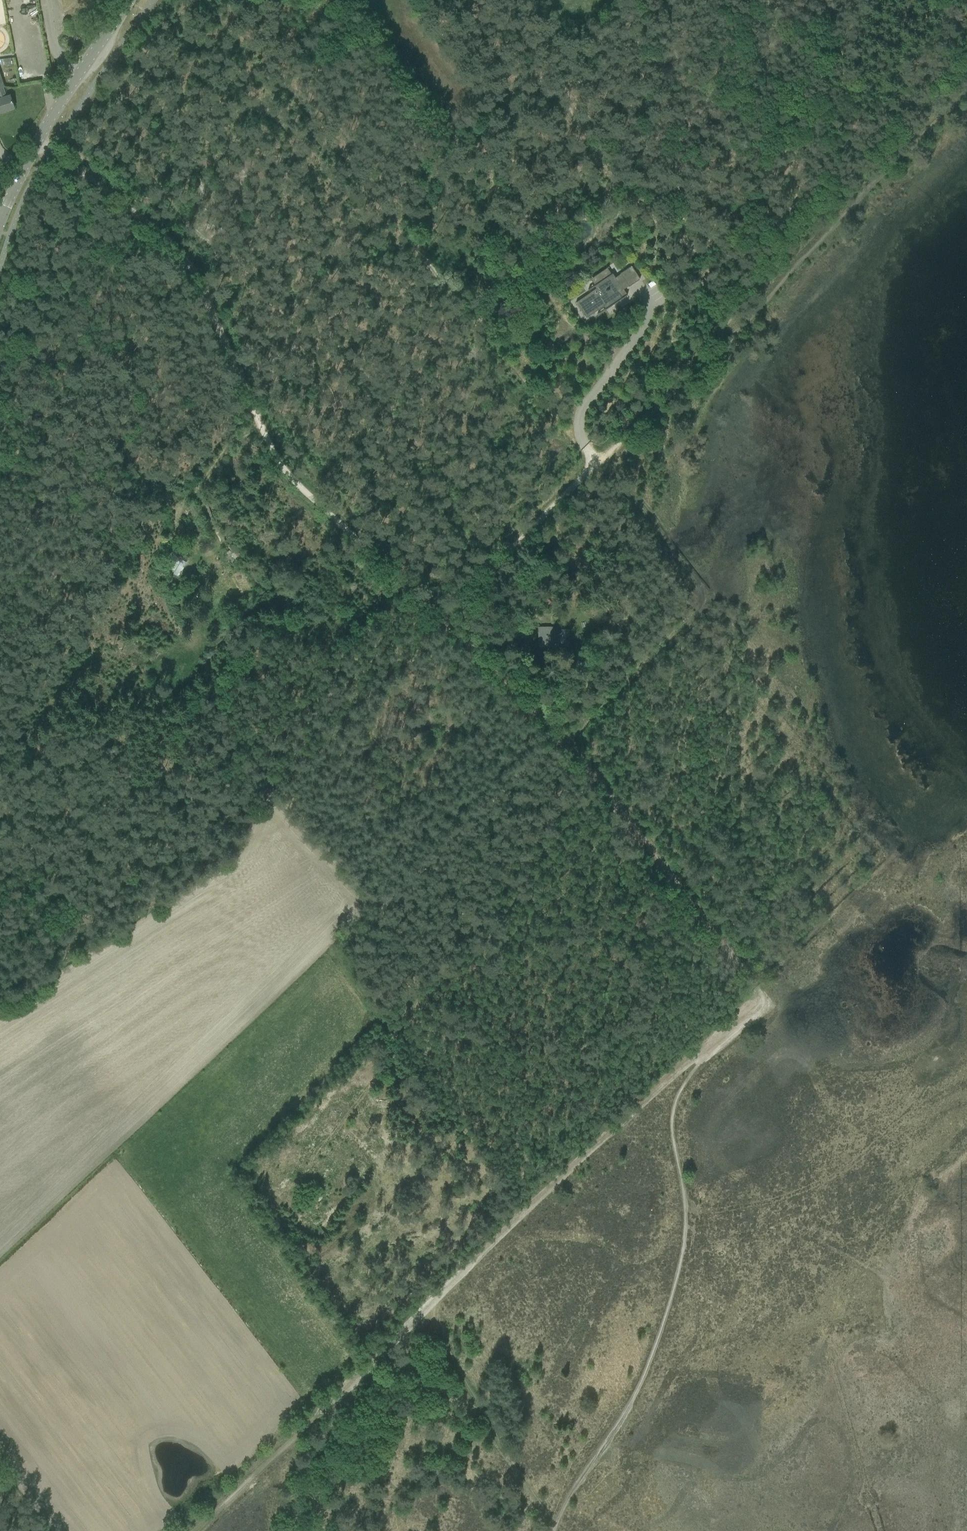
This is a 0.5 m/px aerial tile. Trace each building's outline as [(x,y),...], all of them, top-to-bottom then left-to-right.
[(14,108),(10,95),(6,96),(3,87),(0,77),(0,113),(14,108)] [(589,293),(575,303),(586,318),(603,306),(602,305),(605,303),(608,307),(622,298),(618,292),(627,286),(628,286),(639,278),(631,265),(619,273),(619,274),(614,277),(612,273),(593,286),(587,291),(589,293)] [(552,343),(543,352),(549,358),(558,350),(552,343)] [(203,528),(196,537),(197,538),(203,543),(204,543),(210,534),(207,532),(203,528)] [(168,567),(179,573),(186,561),(181,559),(182,557),(176,554),(168,567)] [(538,627),(538,642),(568,642),(568,630),(553,630),(553,627),(538,627)] [(249,650),(253,653),(259,645),(256,643),(249,650)]
